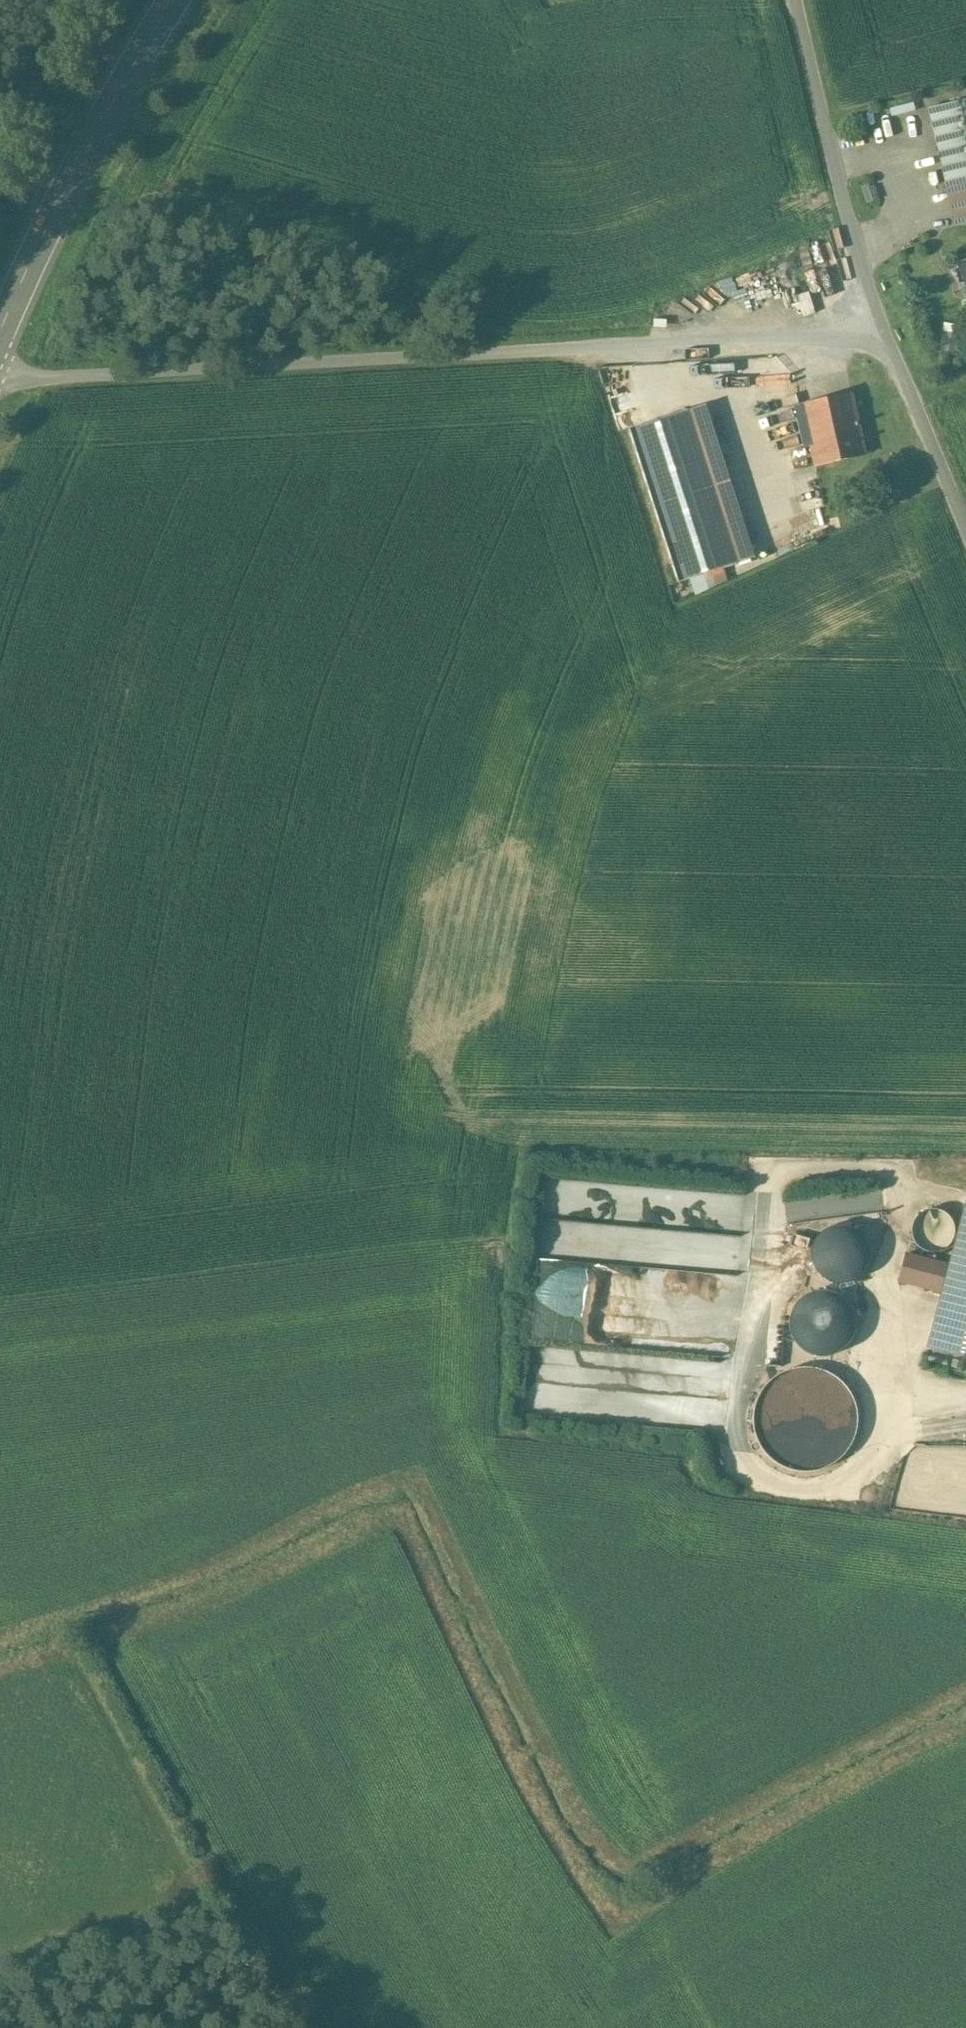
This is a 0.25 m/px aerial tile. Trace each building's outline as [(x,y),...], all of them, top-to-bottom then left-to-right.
[(927,109),(945,189),(965,184),(965,100),(927,109)] [(872,186),(862,190),(867,203),(877,199),(872,186)] [(850,395),(800,406),(814,466),(864,455),(850,395)] [(705,405),(688,410),(725,525),(742,520),(705,405)] [(725,525),(688,410),(628,429),(677,584),(689,580),(701,576),(737,564),(728,536),(745,530),(742,520),(725,525)] [(745,530),(728,536),(737,564),(754,559),(745,530)] [(701,576),(689,580),(691,587),(703,583),(701,576)] [(941,1212),(936,1210),(931,1209),(926,1210),(924,1211),(920,1213),(917,1216),(914,1219),(913,1221),(912,1223),(911,1226),(910,1228),(910,1232),(911,1236),(912,1239),(913,1242),(915,1245),(918,1248),(922,1250),(925,1252),(929,1253),(932,1253),(937,1252),(941,1251),(945,1249),(947,1246),(950,1242),(952,1239),(953,1236),(953,1233),(953,1231),(953,1228),(953,1226),(952,1224),(950,1219),(947,1216),(944,1214),(941,1212)] [(931,1348),(965,1357),(965,1219),(931,1348)] [(847,1232),(842,1231),(837,1231),(831,1232),(826,1233),(823,1236),(819,1238),(816,1241),(813,1246),(811,1250),(810,1253),(810,1257),(809,1260),(810,1264),(810,1267),(811,1269),(812,1272),(814,1276),(818,1280),(820,1283),(824,1285),(827,1287),(830,1288),(835,1289),(839,1289),(845,1289),(849,1287),(853,1285),(858,1282),(861,1279),(863,1276),(865,1273),(867,1268),(868,1264),(868,1260),(868,1256),(867,1253),(866,1250),(865,1247),(863,1244),(861,1241),(858,1238),(856,1236),(853,1234),(851,1233),(847,1232)] [(952,1267),(905,1254),(898,1281),(945,1293),(952,1267)] [(828,1296),(821,1296),(815,1296),(810,1298),(805,1300),(802,1302),(799,1305),(797,1307),(795,1309),(793,1312),(791,1315),(790,1319),(790,1321),(789,1324),(789,1329),(789,1333),(789,1336),(791,1340),(792,1342),(794,1347),(797,1351),(800,1353),(802,1355),(805,1357),(809,1359),(814,1361),(822,1362),(830,1360),(835,1359),(838,1357),(841,1355),(843,1353),(845,1351),(848,1348),(850,1345),(852,1341),(853,1338),(854,1335),(854,1332),(854,1328),(854,1323),(853,1321),(852,1317),(851,1314),(848,1310),(845,1305),(841,1302),(838,1300),(835,1299),(832,1297),(828,1296)] [(811,1371),(804,1370),(795,1371),(790,1373),(785,1374),(781,1376),(776,1379),(771,1383),(767,1387),(763,1391),(760,1396),(757,1402),(756,1405),(754,1410),(753,1414),(753,1419),(752,1424),(753,1428),(753,1432),(754,1437),(755,1441),(757,1444),(759,1448),(761,1453),(766,1459),(771,1463),(774,1466),(778,1468),(783,1471),(789,1474),(795,1475),(802,1476),(809,1476),(816,1475),(821,1474),(825,1472),(830,1470),(833,1468),(838,1465),(842,1461),(847,1456),(851,1450),(855,1443),(856,1438),(857,1434),(858,1430),(858,1423),(858,1416),(857,1411),(856,1407),(854,1402),(852,1398),(850,1394),(846,1390),(843,1386),(838,1381),(833,1378),(827,1375),(822,1373),(817,1372),(811,1371)]
